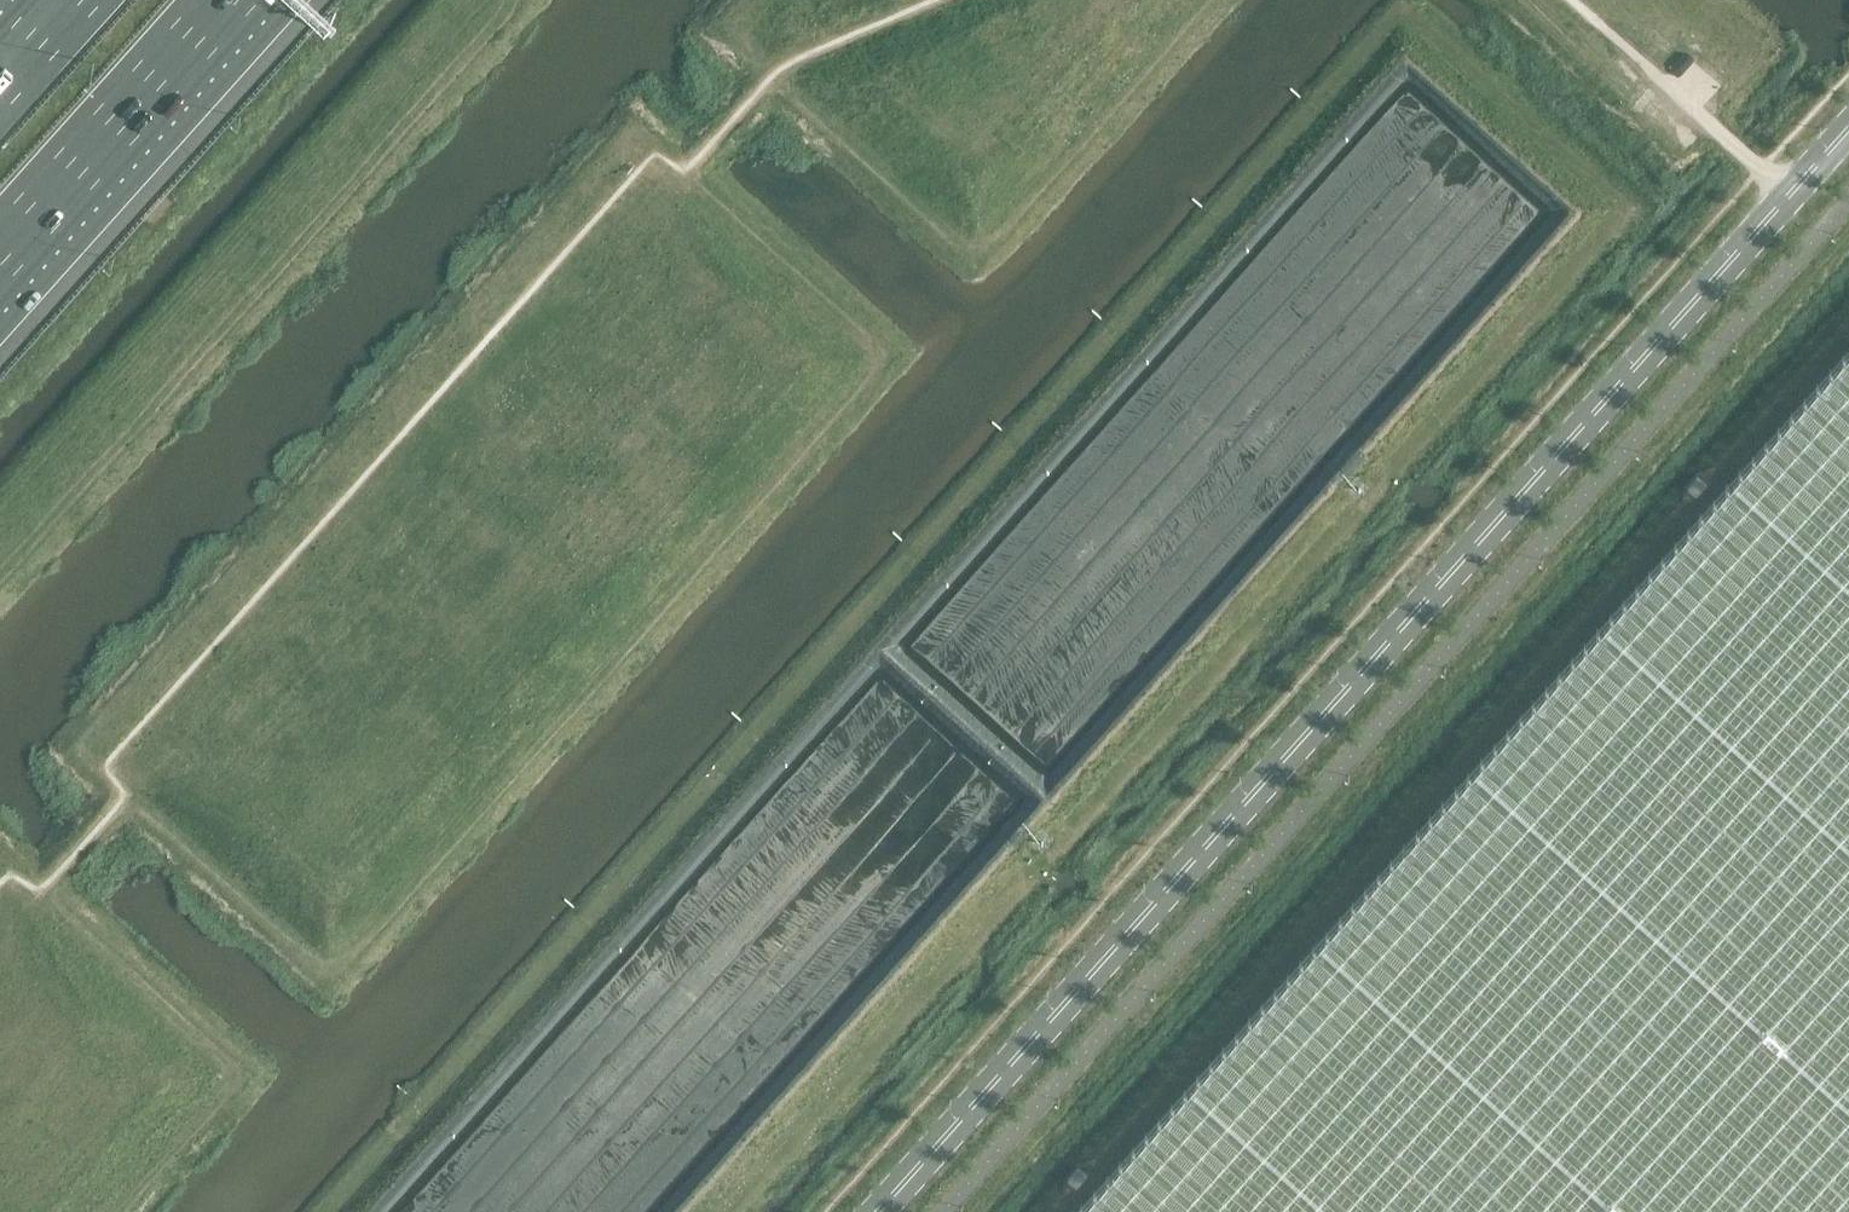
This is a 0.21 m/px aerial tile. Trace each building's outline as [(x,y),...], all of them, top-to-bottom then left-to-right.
[(1330,236),(1257,303),(1259,314),(1278,321),(1264,333),(1271,341),(1275,357),(1296,353),(1301,355),(1304,365),(1315,363),(1336,370),(1352,355),(1381,366),(1390,341),(1397,348),(1406,340),(1424,292),(1415,282),(1411,266),(1428,262),(1407,254),(1403,237),(1396,234),(1392,214),(1381,217),(1375,192),(1362,187),(1352,212),(1355,223),(1340,227),(1337,235),(1330,236)] [(1077,1211),(1848,1211),(1848,350),(1077,1211)] [(1025,520),(914,644),(1021,738),(1022,723),(1013,723),(1021,714),(1041,715),(1031,706),(1032,698),(1048,712),(1049,691),(1055,691),(1056,677),(1061,677),(1061,669),(1072,658),(1092,659),(1094,627),(1108,628),(1110,607),(1121,594),(1106,581),(1107,560),(1111,560),(1114,506),(1097,491),(1081,490),(1049,526),(1049,522),(1025,520)] [(500,1076),(408,1211),(612,1211),(616,1211),(629,1211),(633,1210),(616,1209),(635,1182),(632,1174),(667,1162),(658,1156),(702,1093),(694,1084),(700,1079),(686,1070),(688,1047),(675,1037),(700,1029),(638,1024),(625,1044),(585,1041),(567,1057),(557,1046),(548,1060),(500,1076)]
